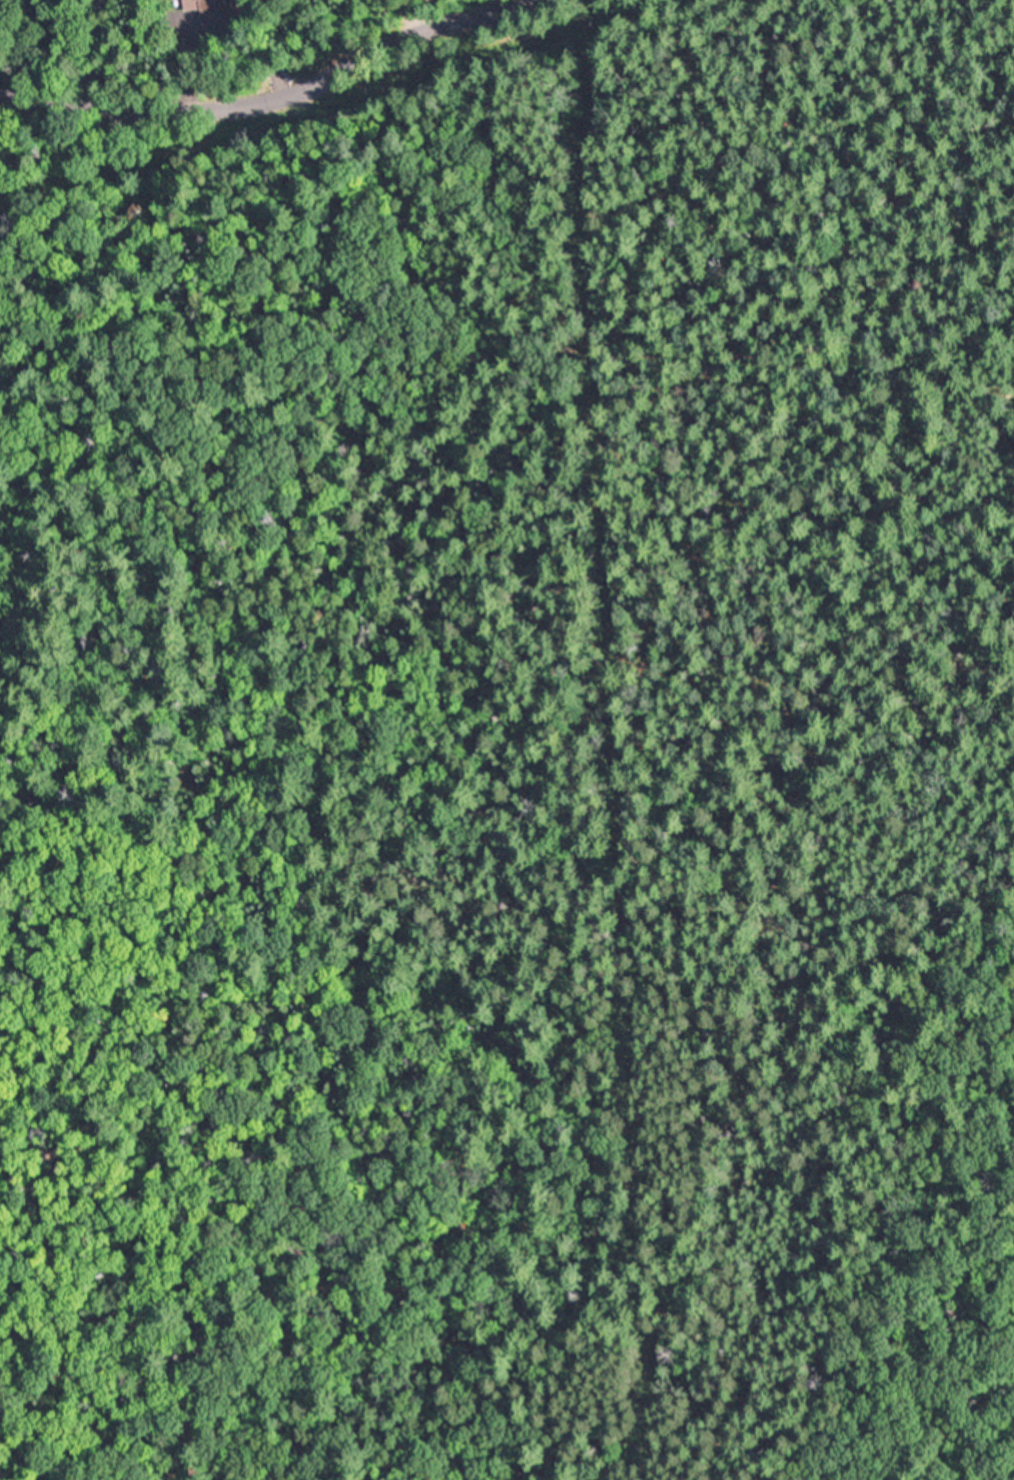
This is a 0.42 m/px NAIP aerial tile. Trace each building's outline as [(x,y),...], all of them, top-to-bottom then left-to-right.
[(192,11),(190,0),(245,0),(246,7),(246,8),(238,9),(234,9),(234,13),(232,14),(223,15),(223,14),(223,8),(221,8),(214,9),(206,10),(198,11),(192,11)] [(372,66),(368,54),(356,58),(360,70),(372,66)]
